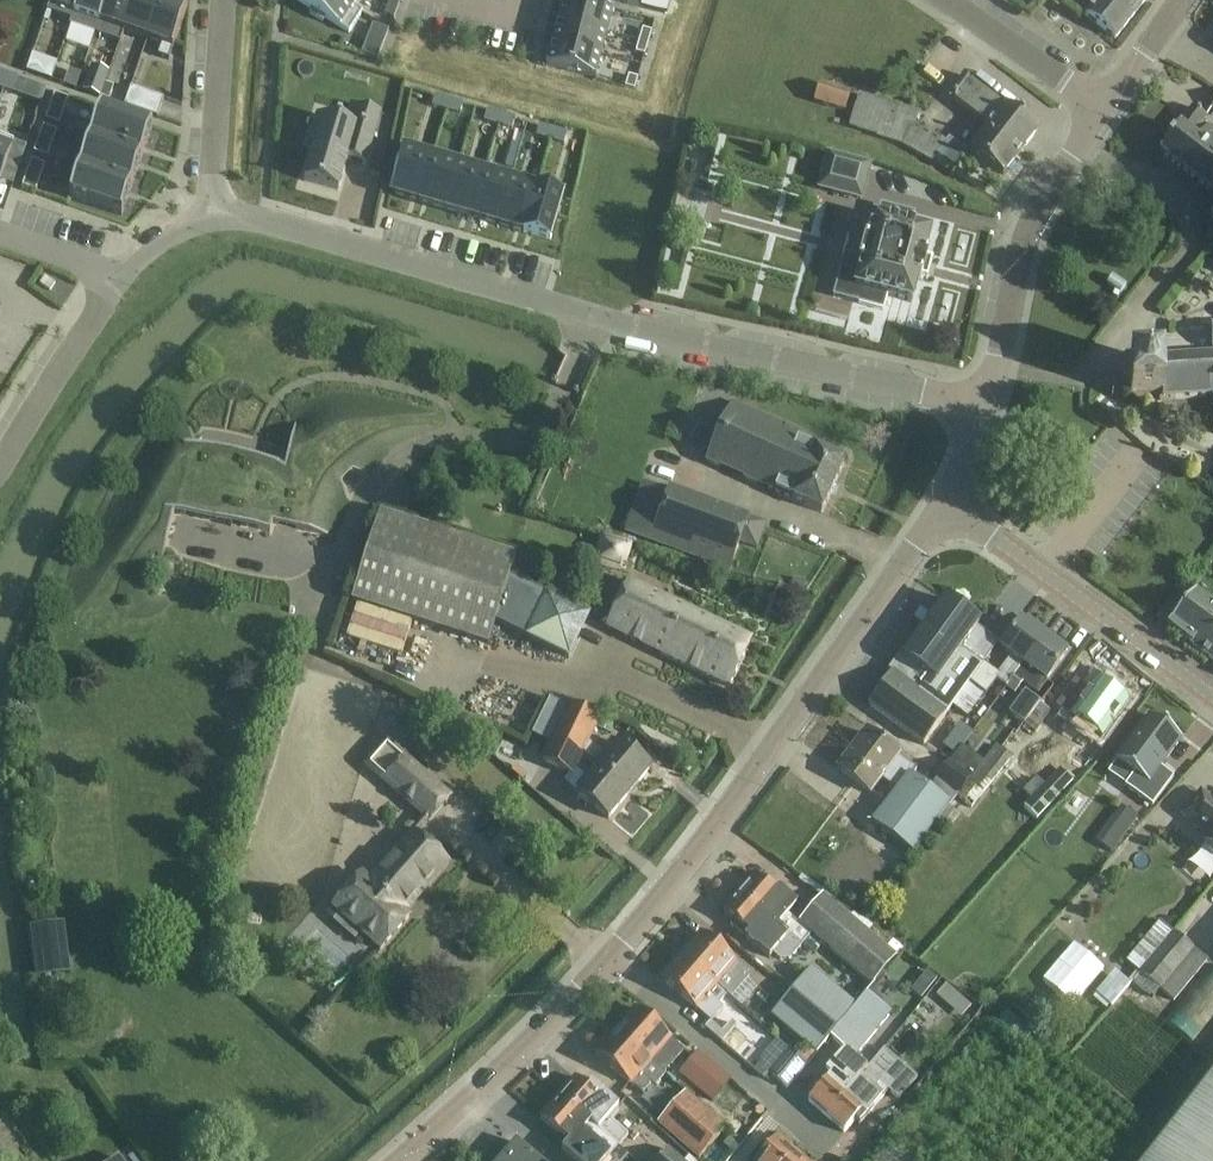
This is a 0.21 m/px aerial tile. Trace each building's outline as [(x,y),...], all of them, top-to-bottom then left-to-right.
[(79,0),(51,0),(47,11),(71,19),(70,25),(79,0)] [(106,0),(79,0),(70,25),(95,34),(106,0)] [(134,0),(106,0),(95,34),(119,42),(134,0)] [(162,0),(134,0),(119,42),(120,43),(124,32),(148,40),(162,0)] [(188,6),(172,0),(162,0),(148,40),(173,49),(188,6)] [(341,0),(296,0),(349,33),(362,13),(341,0)] [(362,13),(362,12),(353,6),(356,0),(341,0),(362,13)] [(559,21),(607,33),(612,11),(613,11),(614,10),(575,0),(564,0),(559,21)] [(640,6),(650,9),(652,0),(642,0),(640,6)] [(1116,39),(1141,5),(1134,0),(1097,0),(1085,15),(1116,39)] [(394,18),(398,7),(389,3),(385,15),(394,18)] [(559,21),(553,43),(601,55),(607,33),(559,21)] [(372,34),(385,39),(389,31),(375,25),(372,34)] [(642,29),(639,42),(648,45),(651,32),(642,29)] [(645,55),(648,45),(639,42),(636,52),(645,55)] [(595,77),(601,55),(553,43),(547,64),(546,64),(546,66),(596,79),(596,77),(595,77)] [(50,75),(54,60),(30,53),(26,68),(50,75)] [(92,66),(83,91),(100,97),(105,83),(109,72),(92,66)] [(69,69),(63,84),(76,89),(81,74),(69,69)] [(4,89),(8,75),(0,72),(0,88),(4,89)] [(8,75),(4,89),(13,93),(18,78),(8,75)] [(634,89),(635,89),(638,78),(628,75),(625,86),(634,89)] [(1003,175),(1038,129),(970,77),(955,96),(952,100),(988,127),(971,150),(1003,175)] [(105,83),(100,97),(109,100),(114,87),(105,83)] [(814,101),(845,111),(850,93),(820,83),(814,101)] [(157,117),(164,98),(131,87),(124,105),(157,117)] [(55,94),(46,120),(59,124),(68,98),(55,94)] [(945,141),(914,126),(918,112),(859,94),(849,126),(884,137),(903,146),(932,161),(934,159),(953,173),(968,155),(946,138),(945,141)] [(435,97),(432,106),(446,110),(449,100),(435,96),(435,97)] [(449,100),(446,110),(460,114),(463,105),(463,104),(449,100)] [(314,145),(303,180),(339,191),(349,159),(367,164),(382,113),(350,103),(344,123),(317,114),(308,143),(314,145)] [(1201,123),(1205,117),(1192,107),(1178,127),(1179,128),(1160,153),(1212,192),(1212,132),(1201,123)] [(142,157),(152,128),(100,110),(90,139),(142,157)] [(487,112),(484,121),(498,125),(501,114),(495,113),(487,110),(487,112)] [(501,114),(498,125),(512,130),(515,120),(515,119),(504,115),(501,114)] [(48,157),(57,131),(43,126),(34,152),(48,157)] [(536,136),(550,140),(552,135),(553,130),(539,126),(536,136)] [(552,135),(550,140),(564,144),(567,134),(553,130),(552,135)] [(14,141),(0,136),(0,179),(14,141)] [(132,186),(142,157),(90,139),(80,168),(132,186)] [(393,182),(389,195),(391,195),(418,203),(432,155),(403,147),(393,182)] [(432,155),(418,203),(444,211),(451,187),(458,163),(432,155)] [(861,199),(869,166),(828,155),(820,188),(861,199)] [(36,191),(45,165),(31,160),(22,186),(36,191)] [(451,187),(444,211),(470,218),(484,171),(458,163),(451,187)] [(122,216),(132,186),(80,168),(69,197),(122,216)] [(484,171),(470,218),(496,226),(510,178),(484,171)] [(510,178),(496,226),(523,234),(537,186),(510,178)] [(681,181),(672,212),(682,215),(677,233),(704,240),(708,225),(713,226),(720,202),(714,200),(718,186),(691,179),(690,184),(681,181)] [(537,186),(523,234),(550,242),(564,194),(537,186)] [(911,228),(914,215),(887,207),(883,221),(874,218),(868,240),(868,242),(849,237),(843,259),(862,264),(855,287),(862,289),(858,303),(883,310),(887,296),(912,302),(918,279),(921,280),(927,257),(924,257),(930,233),(911,228)] [(40,284),(50,291),(55,283),(45,276),(40,284)] [(1158,360),(1158,363),(1165,362),(1167,396),(1160,396),(1160,401),(1212,397),(1212,401),(1212,358),(1158,360)] [(1129,364),(1130,397),(1160,396),(1167,396),(1165,362),(1158,363),(1129,364)] [(821,513),(844,463),(795,441),(799,433),(732,403),(727,414),(732,416),(725,432),(721,430),(715,443),(719,445),(712,460),(707,458),(706,461),(821,513)] [(645,482),(627,531),(730,568),(740,542),(756,548),(765,525),(743,517),(645,482)] [(501,624),(570,657),(589,616),(511,581),(519,556),(382,514),(355,600),(492,643),(501,624)] [(793,577),(792,585),(804,588),(806,580),(793,577)] [(1157,617),(1168,625),(1212,661),(1212,602),(1196,589),(1194,590),(1185,582),(1157,617)] [(730,687),(751,641),(629,583),(607,628),(730,687)] [(868,705),(888,719),(924,745),(952,707),(969,683),(983,663),(984,662),(998,642),(977,627),(979,624),(945,599),(905,655),(901,652),(888,671),(891,673),(868,705)] [(1006,686),(1023,664),(1047,634),(1027,619),(1024,623),(1021,621),(1007,640),(1001,647),(1012,655),(999,674),(983,663),(969,683),(952,707),(966,718),(975,707),(985,694),(995,680),(1005,687),(1006,686)] [(1068,650),(1047,634),(1023,664),(1006,686),(1015,693),(1033,670),(1047,680),(1066,655),(1065,654),(1068,650)] [(1070,701),(1090,715),(1088,719),(1107,732),(1117,718),(1119,719),(1130,701),(1088,672),(1076,689),(1078,690),(1070,701)] [(1063,695),(1052,687),(1041,701),(1024,725),(1035,733),(1063,695)] [(1026,689),(1008,713),(1024,725),(1041,701),(1026,689)] [(551,746),(556,737),(569,709),(548,699),(530,736),(551,746)] [(582,756),(629,794),(650,769),(619,742),(607,756),(589,742),(600,720),(571,705),(569,709),(556,737),(585,750),(582,756)] [(1153,713),(1122,754),(1142,769),(1131,783),(1145,792),(1157,801),(1178,771),(1160,758),(1178,732),(1153,713)] [(839,770),(858,784),(871,794),(882,779),(898,791),(912,777),(918,769),(899,754),(897,756),(867,733),(839,770)] [(629,794),(582,756),(585,750),(556,737),(551,746),(543,763),(572,777),(575,771),(587,782),(578,793),(608,819),(629,794)] [(363,766),(383,783),(428,823),(448,800),(404,760),(384,742),(363,766)] [(957,798),(971,809),(1011,758),(995,745),(972,776),(970,778),(971,779),(960,795),(957,798)] [(949,760),(936,778),(937,780),(960,795),(971,779),(970,778),(972,776),(950,761),(949,760)] [(898,791),(874,824),(895,840),(911,852),(913,854),(938,821),(939,822),(950,808),(957,798),(960,795),(937,780),(930,790),(912,777),(898,791)] [(1201,793),(1186,811),(1183,815),(1209,836),(1204,841),(1212,849),(1212,802),(1201,793)] [(1136,817),(1123,808),(1111,826),(1124,835),(1136,817)] [(363,876),(334,908),(381,950),(410,917),(402,911),(417,893),(420,896),(448,864),(413,833),(369,882),(363,876)] [(798,924),(787,915),(796,904),(788,896),(770,880),(766,885),(754,875),(739,893),(800,945),(811,933),(872,987),(896,959),(903,951),(891,941),(884,949),(823,895),(798,924)] [(730,925),(748,941),(768,959),(772,954),(779,960),(787,960),(790,957),(800,945),(739,893),(723,911),(735,921),(730,925)] [(1162,920),(1126,963),(1140,975),(1175,931),(1162,920)] [(53,924),(32,927),(38,973),(58,970),(53,924)] [(1210,960),(1175,931),(1140,975),(1173,1001),(1175,999),(1176,1000),(1210,960)] [(730,997),(749,975),(736,963),(703,934),(683,957),(725,994),(726,993),(730,997)] [(811,936),(805,943),(816,952),(822,945),(811,936)] [(662,980),(712,1023),(724,1008),(718,1002),(725,994),(683,957),(662,980)] [(1094,994),(1111,1006),(1129,982),(1111,969),(1094,994)] [(791,993),(837,1031),(856,1008),(811,970),(791,993)] [(837,1031),(791,993),(772,1016),(817,1054),(830,1038),(831,1038),(837,1031)] [(869,995),(832,1039),(845,1050),(815,1085),(819,1089),(809,1101),(827,1117),(867,1068),(854,1057),(891,1013),(886,1009),(869,995)] [(637,1009),(616,1033),(659,1070),(664,1074),(672,1064),(684,1051),(670,1038),(637,1009)] [(630,1083),(644,1095),(652,1085),(655,1087),(665,1076),(659,1070),(616,1033),(597,1055),(629,1084),(630,1083)] [(764,1079),(769,1073),(787,1089),(806,1066),(789,1050),(779,1041),(754,1070),(764,1079)] [(684,1078),(712,1101),(730,1079),(703,1056),(684,1078)] [(894,1106),(907,1116),(915,1106),(903,1097),(919,1078),(901,1064),(884,1086),(881,1083),(883,1081),(867,1068),(827,1117),(845,1133),(855,1121),(860,1125),(873,1109),(883,1097),(887,1092),(898,1100),(894,1106)] [(1148,1160),(1212,1160),(1212,1077),(1148,1160)] [(577,1078),(560,1097),(619,1147),(629,1137),(609,1119),(619,1108),(609,1100),(610,1099),(592,1083),(588,1088),(577,1078)] [(727,1130),(687,1094),(661,1123),(700,1159),(727,1130)] [(541,1119),(569,1143),(563,1151),(574,1160),(607,1160),(619,1147),(560,1097),(541,1119)] [(796,1153),(777,1137),(767,1149),(762,1145),(748,1160),(789,1160),(796,1153)] [(887,1139),(872,1160),(919,1160),(887,1139)] [(501,1160),(539,1160),(517,1142),(501,1160)] [(668,1152),(660,1160),(679,1160),(668,1152)]
